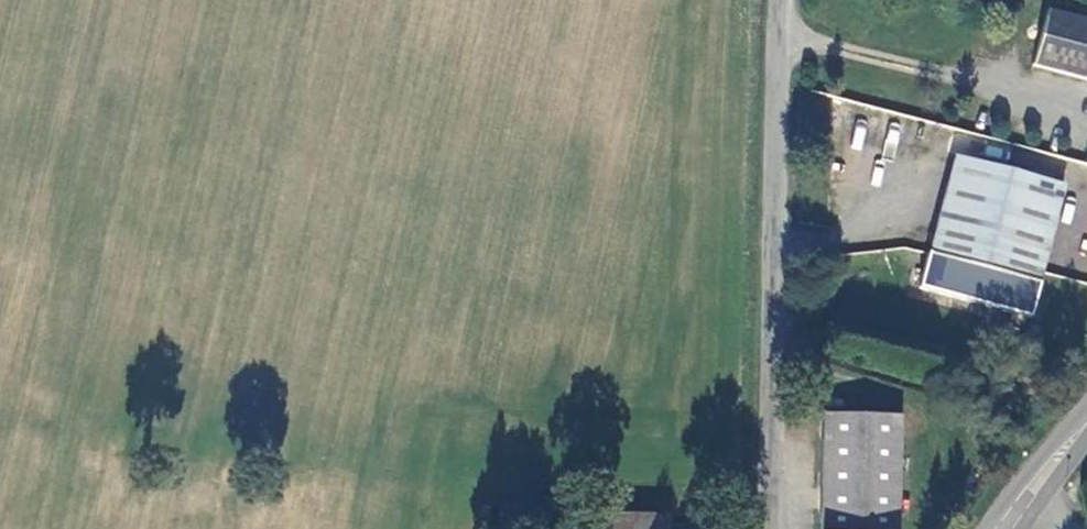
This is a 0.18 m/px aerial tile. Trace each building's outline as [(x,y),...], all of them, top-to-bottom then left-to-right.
[(1052,11),(1037,64),(1086,78),(1086,21),(1052,11)] [(1062,188),(960,158),(923,284),(1026,314),(1062,188)] [(817,528),(898,528),(899,414),(818,413),(817,528)] [(669,503),(597,497),(594,528),(667,528),(669,503)]
